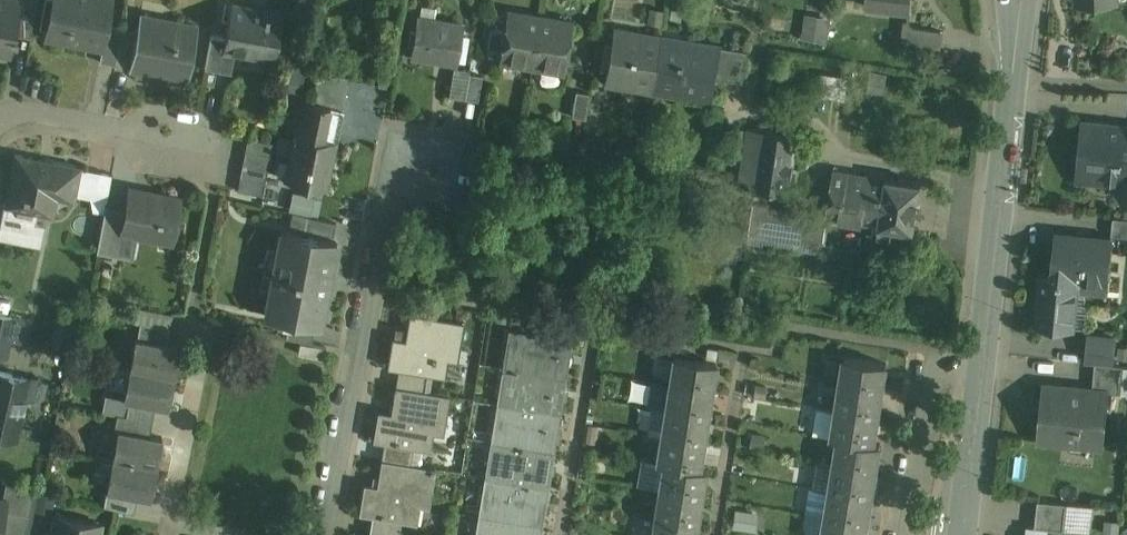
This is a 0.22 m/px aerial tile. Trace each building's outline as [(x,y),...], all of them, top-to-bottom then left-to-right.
[(16,0),(0,0),(0,52),(12,54),(16,34),(22,1),(21,1),(16,0)] [(21,1),(22,1),(16,34),(30,37),(37,0),(21,0),(21,1)] [(45,37),(83,44),(84,42),(102,46),(102,48),(103,48),(108,25),(113,0),(52,0),(45,37)] [(866,6),(910,11),(912,0),(866,0),(866,6)] [(263,11),(232,6),(225,39),(223,49),(235,52),(275,59),(283,15),(270,13),(270,12),(263,11)] [(801,36),(829,42),(835,16),(807,10),(801,36)] [(541,17),(510,12),(502,60),(533,66),(541,17)] [(198,26),(140,15),(137,31),(130,68),(154,72),(155,70),(170,73),(170,75),(188,79),(198,26)] [(463,24),(419,17),(413,55),(457,62),(463,24)] [(571,22),(541,17),(533,66),(564,70),(571,22)] [(122,28),(108,25),(103,48),(100,62),(115,65),(122,28)] [(943,31),(916,27),(913,43),(941,47),(943,31)] [(137,31),(122,28),(115,65),(130,68),(137,31)] [(660,36),(614,29),(605,82),(652,90),(660,36)] [(235,52),(223,49),(225,39),(211,36),(205,68),(231,73),(235,52)] [(732,48),(686,40),(686,43),(661,39),(662,36),(660,36),(652,90),(677,94),(678,88),(713,94),(712,99),(714,100),(718,75),(728,76),(732,48)] [(749,50),(732,48),(728,76),(744,79),(749,50)] [(470,70),(454,67),(449,96),(465,99),(470,74),(470,70)] [(349,77),(319,71),(313,102),(330,105),(330,106),(342,109),(349,77)] [(483,76),(470,74),(465,99),(478,101),(483,76)] [(590,93),(577,91),(573,116),(585,118),(590,93)] [(313,102),(303,100),(286,179),(325,188),(335,141),(323,138),(330,106),(330,105),(313,102)] [(1110,126),(1110,124),(1085,121),(1078,181),(1080,182),(1081,171),(1096,173),(1096,177),(1120,180),(1119,190),(1125,198),(1126,198),(1126,126),(1125,126),(1125,128),(1110,126)] [(751,128),(742,185),(755,187),(754,189),(761,190),(762,188),(789,193),(798,135),(751,128)] [(273,143),(248,138),(245,151),(271,156),(273,143)] [(271,156),(245,151),(243,164),(268,169),(271,156)] [(53,165),(18,158),(9,204),(9,205),(39,211),(49,213),(54,185),(73,189),(71,199),(73,199),(79,169),(53,164),(53,165)] [(268,169),(243,164),(240,177),(266,182),(268,169)] [(921,183),(834,170),(827,217),(875,224),(893,227),(914,230),(921,183)] [(266,182),(240,177),(238,191),(263,196),(266,182)] [(180,196),(132,187),(128,207),(124,229),(125,229),(172,238),(180,196)] [(319,213),(323,198),(299,191),(294,206),(319,213)] [(9,205),(9,204),(6,203),(0,231),(0,237),(42,245),(46,226),(36,224),(39,211),(9,205)] [(128,207),(106,206),(97,252),(120,256),(125,229),(124,229),(128,207)] [(827,217),(754,206),(750,232),(823,243),(827,217)] [(337,222),(307,216),(304,229),(334,236),(337,222)] [(1114,217),(1112,234),(1126,236),(1126,218),(1114,217)] [(893,227),(875,224),(873,234),(868,233),(865,249),(889,252),(893,227)] [(337,242),(282,231),(266,313),(321,324),(328,288),(327,288),(329,277),(330,277),(337,242)] [(1114,239),(1058,233),(1053,277),(1053,278),(1078,280),(1085,281),(1086,277),(1109,279),(1114,239)] [(1078,280),(1053,278),(1053,277),(1042,276),(1037,323),(1073,327),(1078,280)] [(173,324),(175,312),(144,306),(142,318),(173,324)] [(0,313),(0,357),(6,358),(11,335),(15,317),(0,313)] [(465,322),(410,313),(406,340),(393,337),(388,367),(399,369),(428,374),(445,377),(450,349),(460,351),(465,322)] [(29,320),(15,317),(11,335),(25,337),(29,320)] [(170,329),(141,323),(138,339),(167,344),(170,329)] [(315,329),(289,324),(286,338),(312,343),(315,329)] [(573,339),(510,329),(509,331),(516,332),(510,367),(504,365),(503,367),(567,377),(573,339)] [(1116,337),(1089,335),(1086,361),(1095,362),(1113,364),(1116,337)] [(138,339),(136,339),(130,369),(175,377),(180,347),(167,344),(138,339)] [(716,362),(674,356),(670,383),(712,389),(716,362)] [(887,363),(845,356),(841,383),(883,390),(887,363)] [(1113,364),(1095,362),(1093,389),(1108,391),(1122,393),(1125,365),(1113,364)] [(567,377),(503,367),(503,368),(510,369),(504,403),(497,402),(497,404),(561,414),(567,377)] [(175,377),(130,369),(124,399),(129,400),(155,406),(169,408),(175,377)] [(428,374),(399,369),(396,387),(425,392),(425,391),(428,374)] [(0,372),(0,425),(18,429),(25,399),(34,401),(38,381),(0,372)] [(712,389),(670,383),(665,409),(707,416),(712,389)] [(883,390),(841,383),(837,410),(878,416),(883,390)] [(1093,389),(1046,385),(1041,440),(1103,446),(1108,391),(1093,389)] [(425,392),(396,387),(392,413),(379,411),(374,440),(385,442),(414,447),(431,450),(436,422),(446,424),(451,395),(425,391),(425,392)] [(155,406),(129,400),(126,416),(153,421),(155,406)] [(561,414),(497,404),(497,405),(504,406),(498,440),(491,439),(491,441),(555,451),(561,414)] [(707,416),(665,409),(661,435),(703,442),(707,416)] [(878,416),(837,410),(833,436),(832,437),(839,438),(839,437),(874,443),(875,442),(878,416)] [(153,421),(126,416),(123,431),(150,436),(153,421)] [(0,425),(0,433),(16,437),(18,429),(0,425)] [(123,431),(119,430),(113,460),(157,469),(163,438),(150,436),(123,431)] [(703,442),(661,435),(657,463),(664,464),(664,463),(699,469),(699,468),(703,442)] [(874,443),(839,437),(839,438),(835,464),(877,470),(881,443),(875,442),(874,443)] [(555,451),(491,441),(491,442),(498,443),(492,478),(485,477),(485,478),(549,488),(555,451)] [(414,447),(385,442),(382,460),(411,465),(411,464),(414,447)] [(157,469),(113,460),(107,491),(138,497),(151,500),(157,469)] [(411,465),(382,460),(378,486),(365,484),(360,514),(373,516),(402,521),(417,523),(422,496),(432,497),(436,468),(411,464),(411,465)] [(835,464),(816,460),(812,487),(813,487),(830,490),(835,464)] [(699,469),(664,463),(664,464),(659,489),(701,496),(706,469),(699,468),(699,469)] [(877,470),(835,464),(830,490),(872,497),(877,470)] [(549,488),(485,478),(485,479),(492,481),(486,515),(479,514),(479,515),(543,525),(549,488)] [(9,482),(6,501),(7,501),(0,534),(26,534),(35,489),(9,482)] [(830,490),(813,487),(812,493),(830,495),(830,490)] [(701,496),(659,489),(655,516),(697,522),(701,496)] [(872,497),(830,490),(830,495),(826,516),(868,523),(872,497)] [(138,497),(107,491),(104,506),(135,513),(138,497)] [(830,495),(812,493),(809,513),(826,516),(830,495)] [(1067,503),(1038,500),(1035,527),(1064,530),(1067,503)] [(737,527),(760,527),(761,511),(738,510),(737,527)] [(479,515),(479,516),(486,517),(483,534),(541,534),(543,525),(479,515)] [(373,516),(370,534),(379,534),(399,534),(402,521),(373,516)] [(655,516),(652,534),(695,534),(697,522),(655,516)] [(826,516),(823,534),(866,534),(868,523),(826,516)] [(56,517),(52,534),(100,534),(102,524),(56,517)]
